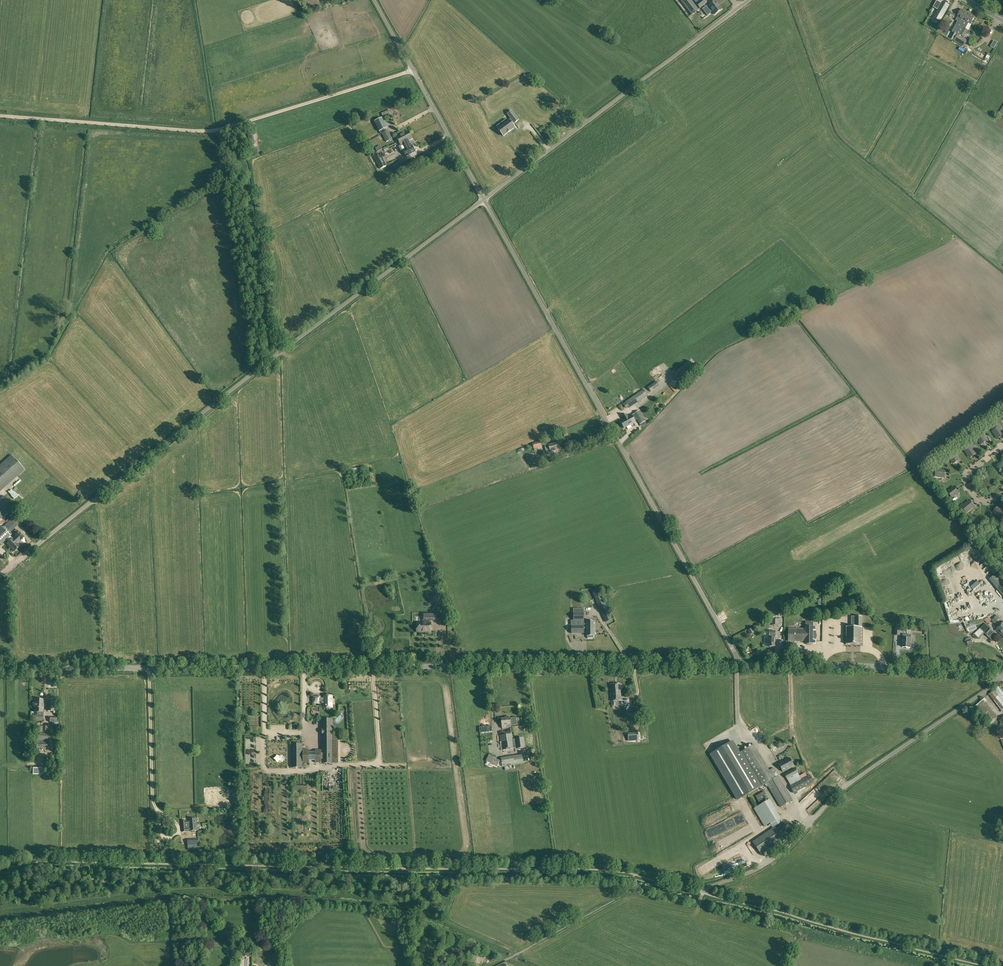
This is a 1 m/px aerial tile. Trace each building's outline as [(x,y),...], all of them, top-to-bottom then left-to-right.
[(691,0),(680,0),(691,15),(698,9),(691,0)] [(696,3),(700,8),(702,6),(707,2),(705,0),(700,0),(696,3)] [(714,14),(721,9),(716,1),(708,7),(710,9),(709,10),(706,6),(702,9),(707,15),(711,12),(710,11),(711,11),(714,14)] [(936,13),(950,21),(953,15),(947,11),(950,6),(942,1),(936,13)] [(953,40),(962,24),(968,14),(962,10),(958,17),(956,20),(958,21),(952,32),(954,33),(950,38),(953,40)] [(974,17),(968,14),(962,24),(953,40),(958,43),(962,37),(960,36),(960,35),(964,38),(967,33),(969,34),(970,32),(966,29),(969,23),(971,24),(974,17)] [(498,129),(503,136),(514,128),(512,124),(514,123),(519,120),(512,111),(508,114),(511,119),(508,121),(506,119),(497,126),(498,128),(498,129)] [(379,132),(387,128),(382,117),(374,121),(379,132)] [(382,133),(382,134),(386,142),(393,139),(388,130),(382,133)] [(396,136),(399,141),(407,137),(407,136),(411,135),(408,131),(405,132),(404,130),(398,133),(399,135),(396,136)] [(407,137),(399,141),(401,146),(404,144),(406,148),(403,150),(406,156),(415,151),(412,145),(409,140),(413,139),(411,135),(407,136),(407,137)] [(386,157),(389,162),(397,158),(394,152),(386,157)] [(386,165),(380,154),(374,157),(380,168),(386,165)] [(651,392),(659,386),(656,381),(647,387),(651,392)] [(629,408),(638,401),(639,402),(642,401),(641,400),(646,396),(648,395),(644,389),(634,396),(625,401),(626,402),(623,404),(626,408),(629,406),(629,408)] [(639,411),(634,414),(635,414),(637,419),(641,425),(646,422),(639,411)] [(632,415),(628,416),(627,414),(622,417),(623,419),(620,421),(624,428),(636,422),(635,420),(637,419),(635,414),(632,416),(632,415)] [(996,437),(998,439),(1002,435),(1002,433),(1000,428),(1001,428),(999,424),(995,427),(997,428),(992,431),(996,437)] [(977,438),(980,442),(981,445),(987,441),(986,438),(983,434),(977,438)] [(542,446),(546,445),(545,440),(532,443),(534,448),(542,446)] [(550,452),(560,449),(558,442),(548,444),(545,445),(546,452),(550,451),(550,452)] [(965,451),(968,456),(970,458),(976,454),(972,448),(973,447),(971,444),(968,446),(969,448),(965,451)] [(949,458),(952,462),(953,464),(959,460),(958,458),(955,454),(949,458)] [(11,456),(0,466),(0,491),(24,470),(11,456)] [(936,476),(942,477),(945,477),(946,470),(938,469),(939,468),(935,467),(934,471),(936,471),(936,476)] [(952,497),(956,494),(959,492),(954,486),(952,488),(948,491),(952,497)] [(0,498),(0,519),(14,507),(3,495),(0,498)] [(967,512),(972,508),(974,506),(969,500),(967,502),(963,505),(963,504),(960,506),(962,509),(964,508),(967,512)] [(1001,508),(999,506),(993,511),(995,513),(998,516),(997,517),(1000,520),(1002,518),(1001,516),(1002,514),(1002,510),(1001,508)] [(10,535),(12,534),(10,532),(21,521),(15,515),(2,527),(0,525),(0,543),(1,545),(10,535)] [(12,538),(19,546),(20,545),(17,543),(24,537),(19,532),(16,529),(13,532),(15,534),(15,535),(12,538)] [(19,546),(12,538),(6,544),(14,551),(19,546)] [(992,572),(994,570),(986,561),(982,565),(983,567),(983,568),(988,574),(991,571),(992,572)] [(997,573),(989,579),(1002,596),(1002,581),(997,573)] [(574,620),(579,620),(582,620),(582,626),(571,626),(572,633),(583,633),(583,632),(586,632),(586,635),(587,635),(588,638),(590,638),(590,621),(585,621),(585,622),(584,622),(584,612),(574,612),(574,620)] [(426,619),(423,619),(423,623),(417,623),(417,632),(423,632),(423,631),(431,631),(431,623),(430,623),(430,620),(438,620),(438,613),(426,613),(426,619)] [(997,615),(992,620),(995,623),(1000,618),(997,615)] [(852,616),(852,621),(852,627),(847,627),(846,627),(846,628),(846,630),(846,631),(846,633),(846,634),(846,637),(846,638),(846,640),(846,641),(846,643),(846,644),(861,644),(861,643),(860,643),(860,641),(860,640),(860,638),(861,638),(861,637),(860,637),(860,634),(861,634),(861,633),(860,633),(860,631),(861,631),(861,630),(860,630),(860,627),(862,627),(862,616),(852,616)] [(816,644),(816,627),(813,627),(813,622),(805,622),(805,629),(788,629),(788,641),(805,641),(805,643),(816,644)] [(994,633),(988,626),(985,623),(974,634),(978,638),(984,632),(989,638),(994,633)] [(439,650),(448,649),(447,637),(451,637),(451,632),(434,634),(434,638),(438,638),(439,650)] [(903,634),(903,647),(906,647),(907,649),(909,649),(910,648),(911,648),(911,635),(903,634)] [(611,701),(621,700),(620,683),(610,684),(611,701)] [(1002,710),(1002,692),(999,686),(989,694),(1002,710)] [(324,708),(327,708),(327,709),(328,710),(329,710),(329,709),(329,708),(332,708),(332,696),(324,696),(324,698),(320,698),(320,696),(313,697),(313,703),(324,703),(324,708)] [(990,722),(997,717),(984,702),(986,700),(985,698),(976,705),(990,722)] [(43,719),(43,715),(40,715),(40,712),(43,712),(43,700),(34,699),(34,712),(37,712),(37,715),(36,715),(36,719),(43,719)] [(57,704),(54,703),(47,703),(47,711),(54,711),(54,706),(57,707),(57,704)] [(611,705),(611,714),(623,713),(623,719),(630,719),(629,704),(611,705)] [(510,718),(509,718),(509,716),(505,717),(505,718),(501,719),(502,722),(500,722),(501,726),(502,725),(502,729),(506,728),(506,725),(510,725),(510,718)] [(322,763),(333,763),(332,736),(332,719),(322,719),(322,750),(315,751),(315,753),(309,753),(309,751),(302,751),(302,745),(291,745),(291,768),(302,768),(302,763),(309,763),(309,761),(315,761),(315,763),(322,763)] [(627,730),(628,733),(620,734),(622,741),(633,739),(631,729),(627,730)] [(47,732),(42,732),(34,732),(33,740),(42,740),(47,740),(47,732)] [(500,736),(500,738),(500,742),(501,741),(502,750),(525,747),(524,738),(512,739),(512,734),(500,736)] [(739,753),(732,741),(711,754),(738,800),(763,784),(765,787),(767,786),(781,807),(792,800),(778,775),(775,777),(773,774),(776,772),(774,768),(763,774),(748,748),(739,753)] [(773,741),(768,744),(771,749),(776,746),(773,741)] [(523,764),(522,758),(522,755),(501,758),(502,767),(523,764)] [(497,767),(499,762),(488,757),(486,763),(497,767)] [(783,771),(794,765),(789,757),(778,763),(783,771)] [(795,768),(784,774),(788,782),(790,785),(793,793),(813,782),(810,775),(807,776),(801,779),(800,776),(799,775),(795,768)] [(780,816),(769,799),(764,802),(761,797),(765,795),(764,792),(756,796),(761,804),(759,805),(754,808),(764,826),(770,822),(780,816)] [(704,822),(712,819),(710,814),(702,817),(704,822)] [(742,814),(724,820),(726,825),(744,819),(742,814)] [(183,832),(198,830),(197,818),(188,819),(188,820),(182,821),(183,832)] [(711,834),(727,828),(724,822),(709,828),(711,834)] [(761,854),(791,834),(782,822),(753,842),(761,854)] [(714,842),(716,847),(742,835),(740,830),(714,842)] [(188,847),(199,847),(198,839),(187,839),(188,847)]
